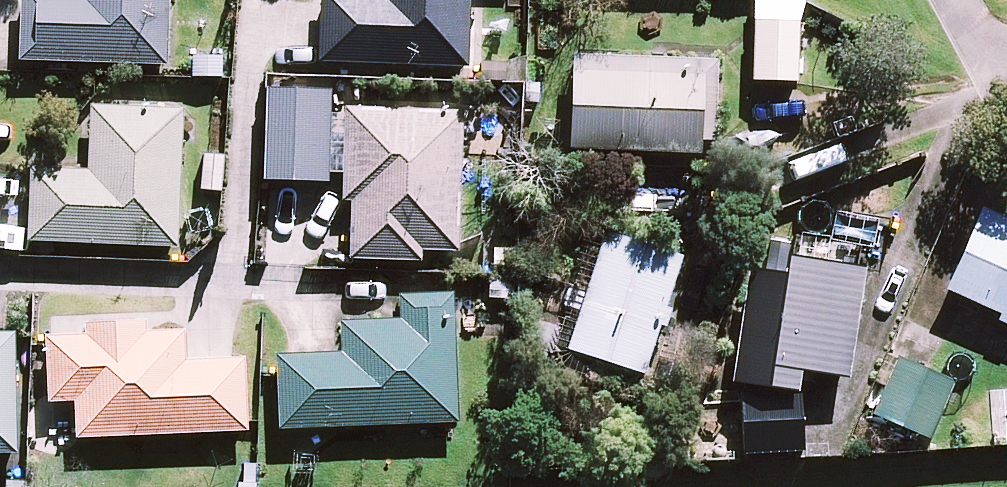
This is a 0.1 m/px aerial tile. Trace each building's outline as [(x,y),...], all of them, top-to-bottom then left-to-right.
[(19,59),(168,64),(170,0),(21,0),(19,59)] [(320,60),(468,66),(471,0),(322,0),(320,60)] [(761,82),(805,84),(808,25),(763,23),(761,82)] [(578,151),(708,156),(709,143),(723,144),(726,65),(582,59),(578,151)] [(331,88),(267,86),(263,178),(327,180),(331,88)] [(94,104),(91,104),(89,168),(32,166),(29,239),(178,245),(184,108),(94,104)] [(464,109),(348,104),(344,198),(352,198),(349,257),(421,260),(422,248),(458,249),(464,109)] [(224,154),(204,153),(201,189),(221,190),(224,154)] [(1006,317),(1006,218),(990,211),(954,293),(1006,317)] [(674,309),(691,258),(613,233),(575,350),(653,375),(667,329),(674,331),(681,311),(674,309)] [(855,380),(873,270),(796,258),(793,276),(759,270),(742,382),(805,392),(808,372),(855,380)] [(448,290),(399,292),(400,317),(339,320),(341,350),(276,352),(277,375),(279,427),(458,420),(452,290),(448,290)] [(146,330),(146,317),(84,320),(84,332),(45,334),(46,343),(48,401),(74,399),(75,436),(247,429),(244,355),(186,358),(185,328),(146,330)] [(17,332),(0,332),(0,452),(17,452),(17,332)] [(938,441),(963,383),(905,359),(880,417),(938,441)] [(752,457),(811,454),(809,394),(750,396),(752,457)]
